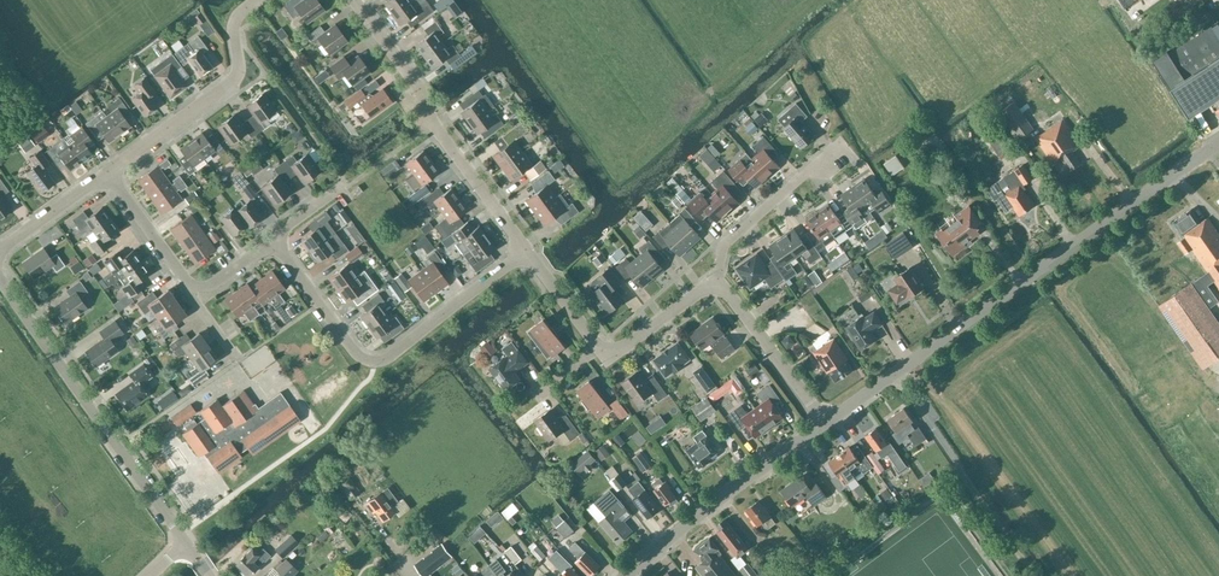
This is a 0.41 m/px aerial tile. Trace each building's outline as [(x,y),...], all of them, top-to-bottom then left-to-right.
[(292,18),(299,13),(307,24),(324,11),(316,0),(314,0),(313,1),(312,0),(302,0),(301,1),(301,0),(289,0),(282,5),(292,18)] [(383,3),(392,14),(410,1),(410,0),(387,0),(383,3)] [(392,14),(400,25),(406,21),(410,27),(433,10),(425,0),(423,0),(414,7),(410,1),(392,14)] [(1186,10),(1200,0),(1179,0),(1186,10)] [(205,20),(200,13),(193,17),(207,36),(213,31),(205,20)] [(414,45),(423,57),(442,43),(437,37),(443,32),(435,21),(423,30),(428,36),(414,45)] [(281,26),(275,31),(281,39),(287,34),(281,26)] [(330,55),(347,42),(338,30),(336,32),(332,26),(324,32),(320,26),(307,36),(311,42),(317,37),(330,55)] [(1211,27),(1168,54),(1167,52),(1152,61),(1170,88),(1172,87),(1188,111),(1212,96),(1215,100),(1215,101),(1218,107),(1218,38),(1211,27)] [(198,36),(187,44),(174,53),(183,65),(188,62),(199,76),(212,67),(202,54),(208,49),(198,36)] [(442,43),(423,57),(431,69),(445,59),(449,65),(449,64),(461,56),(459,55),(452,45),(447,49),(442,43)] [(461,56),(449,64),(453,70),(476,53),(471,46),(459,55),(461,56)] [(154,76),(170,97),(186,86),(175,71),(181,67),(172,54),(150,69),(155,75),(154,76)] [(329,67),(339,79),(345,75),(352,86),(370,73),(361,61),(359,63),(354,57),(347,63),(343,57),(329,67)] [(144,116),(157,107),(147,93),(153,89),(144,78),(134,86),(139,93),(131,99),(144,116)] [(344,102),(349,108),(357,103),(360,106),(361,105),(371,117),(391,102),(382,89),(368,99),(366,96),(365,97),(360,90),(344,102)] [(478,90),(462,102),(466,108),(460,112),(469,123),(486,110),(493,106),(485,94),(482,96),(478,90)] [(796,90),(790,95),(794,100),(800,95),(796,90)] [(253,115),(247,120),(257,133),(270,124),(265,118),(276,110),(263,93),(252,102),(254,104),(248,108),(253,115)] [(112,112),(106,116),(119,135),(130,126),(126,120),(132,116),(119,98),(108,107),(112,112)] [(75,119),(83,118),(81,108),(84,108),(83,99),(71,101),(75,119)] [(801,148),(814,136),(801,122),(807,117),(796,104),(789,110),(796,118),(783,129),(801,148)] [(491,116),(486,110),(469,123),(477,135),(483,130),(487,136),(503,124),(495,113),(491,116)] [(756,111),(751,116),(754,119),(759,115),(756,111)] [(754,119),(761,127),(768,120),(761,113),(759,115),(754,119)] [(108,143),(119,135),(106,116),(100,121),(96,115),(85,123),(98,141),(104,137),(108,143)] [(251,138),(257,133),(247,120),(241,124),(236,117),(230,121),(228,119),(217,127),(229,145),(247,132),(251,138)] [(1080,145),(1061,117),(1034,136),(1054,164),(1062,158),(1069,168),(1078,161),(1071,152),(1080,145)] [(493,156),(501,168),(522,153),(513,141),(527,131),(521,122),(501,137),(507,145),(493,156)] [(293,124),(289,124),(286,126),(286,129),(288,133),(291,133),(294,131),(295,127),(293,124)] [(42,125),(30,133),(36,142),(48,134),(42,125)] [(64,139),(81,162),(92,154),(88,148),(94,144),(82,127),(71,135),(69,136),(64,139)] [(202,133),(191,141),(204,159),(215,151),(218,155),(224,150),(212,134),(206,139),(202,133)] [(27,134),(17,142),(25,152),(35,144),(27,134)] [(758,153),(751,159),(767,177),(779,167),(770,156),(776,151),(763,136),(752,146),(758,153)] [(70,171),(81,162),(64,139),(47,152),(60,170),(66,165),(70,171)] [(704,150),(719,168),(727,161),(720,152),(725,148),(718,139),(704,150)] [(193,167),(204,159),(191,141),(179,149),(184,155),(178,160),(189,175),(195,170),(193,167)] [(405,163),(413,174),(431,161),(423,150),(405,163)] [(40,193),(54,182),(42,167),(48,163),(40,151),(29,159),(35,166),(26,173),(40,193)] [(280,164),(290,178),(296,174),(301,181),(307,177),(309,179),(320,171),(308,153),(297,161),(292,155),(280,164)] [(522,153),(501,168),(510,180),(531,165),(522,153)] [(884,164),(892,176),(904,167),(896,155),(884,164)] [(137,180),(146,191),(165,177),(160,169),(163,167),(164,169),(171,164),(167,159),(157,166),(137,180)] [(756,188),(767,177),(751,159),(745,165),(740,160),(729,170),(740,182),(746,177),(756,188)] [(400,168),(395,160),(380,171),(385,178),(400,168)] [(546,168),(540,160),(524,172),(530,180),(546,168)] [(439,172),(431,161),(413,174),(418,181),(412,185),(415,190),(421,185),(439,172)] [(290,178),(280,164),(274,169),(278,175),(261,187),(274,205),(285,196),(283,194),(289,189),(284,182),(290,178)] [(783,180),(794,173),(788,164),(777,171),(783,180)] [(1000,188),(994,193),(1006,211),(1013,207),(1014,209),(1018,207),(1022,213),(1033,206),(1023,190),(1026,189),(1023,185),(1033,178),(1024,164),(1004,177),(1003,177),(996,182),(1000,188)] [(247,177),(251,173),(247,168),(243,172),(247,177)] [(525,201),(534,212),(555,197),(546,185),(554,180),(548,171),(534,181),(540,190),(525,201)] [(718,189),(711,194),(728,213),(739,203),(727,190),(734,184),(723,171),(711,182),(718,189)] [(1091,182),(1100,190),(1109,179),(1100,171),(1091,182)] [(171,185),(165,177),(146,191),(154,202),(183,181),(179,175),(172,180),(174,183),(171,185)] [(11,210),(1,197),(9,191),(0,179),(0,218),(11,210)] [(864,179),(853,187),(870,212),(876,208),(879,212),(891,205),(879,188),(873,193),(864,179)] [(187,187),(183,181),(154,202),(162,214),(182,200),(176,191),(179,189),(180,192),(187,187)] [(675,181),(669,186),(677,195),(683,190),(675,181)] [(258,196),(248,184),(242,189),(251,201),(258,196)] [(429,192),(424,185),(408,197),(413,203),(429,192)] [(358,186),(353,190),(357,195),(362,191),(358,186)] [(437,206),(441,212),(459,199),(451,188),(443,194),(439,187),(419,202),(424,209),(427,206),(430,210),(437,206)] [(853,187),(841,195),(851,208),(844,213),(856,229),(873,217),(870,212),(853,187)] [(184,199),(188,205),(199,198),(195,191),(184,199)] [(717,222),(728,213),(711,194),(705,199),(699,192),(687,203),(698,216),(705,209),(717,222)] [(555,197),(534,212),(543,224),(557,214),(564,222),(578,212),(572,203),(568,206),(559,194),(555,197)] [(467,210),(459,199),(441,212),(446,218),(434,227),(443,239),(458,228),(453,221),(467,210)] [(250,228),(262,218),(249,201),(236,211),(250,228)] [(828,204),(817,212),(830,231),(837,227),(842,234),(853,226),(844,214),(838,218),(828,204)] [(974,227),(980,222),(968,206),(935,231),(953,255),(966,245),(964,243),(978,233),(974,227)] [(93,231),(110,219),(102,207),(88,218),(83,211),(72,219),(80,230),(88,224),(93,231)] [(695,220),(685,208),(669,223),(690,246),(700,237),(689,225),(695,220)] [(234,236),(246,226),(233,209),(220,219),(234,236)] [(1190,210),(1173,222),(1184,238),(1178,243),(1185,254),(1192,249),(1208,273),(1202,277),(1192,284),(1191,284),(1160,306),(1203,368),(1218,357),(1218,323),(1209,309),(1218,302),(1208,286),(1214,281),(1218,288),(1218,234),(1207,218),(1200,223),(1190,210)] [(309,251),(326,239),(335,232),(327,221),(331,218),(325,211),(309,222),(315,229),(301,240),(309,251)] [(809,238),(819,253),(825,248),(819,239),(830,231),(817,212),(805,220),(815,234),(809,238)] [(170,229),(178,241),(199,226),(191,215),(170,229)] [(651,228),(655,232),(664,224),(656,215),(642,228),(647,232),(651,228)] [(110,219),(93,231),(98,238),(90,244),(97,255),(109,247),(104,240),(119,230),(110,219)] [(669,223),(653,237),(663,248),(669,243),(680,255),(690,246),(669,223)] [(461,239),(469,250),(487,237),(479,226),(473,230),(468,224),(454,235),(458,241),(461,239)] [(199,226),(178,241),(186,252),(207,238),(199,226)] [(862,228),(855,232),(860,241),(867,237),(862,228)] [(781,237),(795,257),(802,252),(810,264),(821,256),(809,239),(803,243),(793,229),(781,237)] [(326,239),(309,251),(317,262),(332,252),(337,259),(348,250),(335,232),(326,239)] [(905,236),(912,246),(918,242),(911,232),(905,236)] [(495,248),(487,237),(469,250),(463,255),(475,272),(494,259),(489,253),(495,248)] [(774,264),(784,279),(786,281),(797,273),(789,262),(795,257),(781,237),(769,245),(780,260),(774,264)] [(215,249),(207,238),(186,252),(195,264),(215,249)] [(637,259),(652,278),(663,269),(653,257),(659,252),(649,240),(639,249),(643,254),(637,259)] [(892,240),(872,249),(878,262),(899,253),(892,240)] [(611,254),(616,261),(632,251),(627,244),(611,254)] [(363,254),(357,245),(344,255),(350,263),(363,254)] [(56,272),(65,266),(56,254),(50,258),(43,248),(22,263),(34,279),(52,266),(56,272)] [(118,279),(142,262),(133,250),(119,261),(114,254),(103,263),(111,273),(102,280),(107,287),(118,279)] [(420,271),(435,292),(447,283),(437,269),(444,264),(435,252),(427,257),(432,263),(420,271)] [(599,266),(607,260),(600,252),(593,258),(599,266)] [(865,271),(876,263),(869,253),(858,261),(865,271)] [(784,279),(774,264),(766,269),(756,254),(736,268),(737,270),(735,271),(742,280),(743,279),(750,289),(764,279),(771,288),(784,279)] [(652,278),(637,259),(631,264),(626,258),(616,267),(625,279),(631,274),(642,287),(652,278)] [(142,262),(118,279),(123,286),(121,287),(126,294),(113,304),(118,311),(143,293),(135,283),(150,273),(142,262)] [(462,273),(454,262),(448,266),(456,277),(462,273)] [(857,277),(865,271),(857,262),(849,267),(857,277)] [(338,290),(357,276),(348,264),(329,278),(338,290)] [(609,268),(592,282),(590,288),(609,312),(623,301),(614,289),(621,283),(609,268)] [(899,284),(889,291),(897,302),(906,296),(908,298),(923,288),(909,268),(894,278),(899,284)] [(823,269),(817,272),(820,280),(827,277),(823,269)] [(261,279),(280,305),(285,302),(279,293),(285,288),(272,271),(261,279)] [(423,301),(435,292),(420,271),(408,280),(423,301)] [(672,286),(678,283),(673,272),(667,275),(672,286)] [(411,287),(401,273),(394,278),(404,292),(411,287)] [(357,276),(338,290),(347,302),(360,292),(365,299),(378,290),(369,277),(362,283),(357,276)] [(250,287),(259,301),(262,305),(269,301),(275,309),(280,305),(261,279),(250,287)] [(79,281),(66,291),(70,297),(55,308),(66,323),(86,308),(79,298),(87,292),(79,281)] [(259,301),(250,287),(247,283),(236,292),(254,318),(259,314),(253,306),(259,301)] [(635,283),(630,286),(634,294),(640,291),(635,283)] [(157,317),(177,302),(168,290),(154,300),(149,293),(136,303),(144,314),(151,309),(157,317)] [(254,318),(236,292),(224,300),(237,318),(243,313),(250,321),(254,318)] [(368,327),(386,314),(382,308),(386,305),(378,294),(362,306),(366,312),(360,316),(368,327)] [(177,302),(157,317),(162,324),(156,329),(163,339),(176,330),(172,324),(185,315),(177,302)] [(291,306),(286,309),(291,316),(296,313),(291,306)] [(870,332),(882,324),(874,312),(862,319),(861,317),(846,327),(861,349),(875,339),(870,332)] [(386,314),(368,327),(377,338),(382,334),(387,340),(403,328),(395,317),(390,320),(386,314)] [(722,358),(734,349),(726,338),(723,334),(723,333),(712,318),(703,325),(704,325),(691,334),(701,349),(711,342),(714,347),(722,358)] [(548,359),(553,356),(564,347),(564,348),(564,347),(557,337),(558,336),(552,329),(551,329),(544,319),(543,320),(528,332),(535,342),(537,340),(543,348),(540,349),(548,359)] [(114,321),(100,331),(104,338),(86,351),(96,366),(117,351),(111,341),(123,333),(114,321)] [(275,322),(270,325),(275,332),(280,329),(275,322)] [(191,358),(208,346),(199,333),(186,343),(181,336),(169,345),(178,357),(185,351),(191,358)] [(847,358),(834,338),(813,352),(827,372),(828,371),(835,381),(852,370),(846,360),(847,358)] [(496,352),(488,341),(479,347),(488,358),(496,352)] [(654,360),(665,377),(689,359),(677,343),(654,360)] [(208,346),(191,358),(196,366),(189,371),(193,376),(188,380),(192,386),(208,374),(204,368),(217,359),(208,346)] [(504,358),(490,369),(505,390),(520,379),(514,371),(518,368),(519,369),(528,362),(518,350),(505,359),(504,358)] [(148,360),(154,373),(162,369),(155,357),(148,360)] [(129,374),(134,381),(116,394),(127,410),(147,395),(140,385),(151,377),(142,364),(129,374)] [(754,364),(746,370),(751,376),(759,370),(754,364)] [(716,387),(701,365),(692,372),(707,394),(716,387)] [(341,400),(351,396),(341,372),(331,376),(341,400)] [(622,383),(636,403),(652,392),(658,401),(667,395),(652,375),(644,381),(637,372),(622,383)] [(733,378),(709,396),(713,401),(732,387),(736,394),(742,390),(733,378)] [(597,391),(589,381),(578,390),(585,399),(582,401),(588,409),(591,407),(598,417),(609,409),(610,408),(603,398),(604,398),(598,390),(597,391)] [(755,408),(770,429),(773,427),(772,426),(783,418),(773,404),(780,400),(769,385),(757,394),(763,402),(755,408)] [(300,421),(280,392),(280,393),(257,410),(243,390),(221,406),(216,399),(199,411),(204,418),(182,434),(198,457),(204,453),(218,473),(241,456),(239,454),(247,448),(252,455),(300,421)] [(716,410),(707,397),(691,408),(701,421),(716,410)] [(629,414),(617,399),(609,405),(621,420),(629,414)] [(176,426),(196,412),(190,404),(171,418),(176,426)] [(523,416),(528,422),(540,411),(536,405),(523,416)] [(770,429),(755,408),(747,414),(741,406),(728,414),(739,429),(746,424),(756,438),(767,430),(767,431),(770,429)] [(910,422),(912,420),(903,408),(887,419),(896,431),(892,434),(899,443),(908,436),(907,434),(915,429),(910,422)] [(560,424),(550,410),(535,421),(549,440),(563,430),(570,440),(579,433),(568,418),(560,424)] [(652,423),(647,427),(651,433),(656,430),(652,423)] [(636,432),(644,442),(652,436),(644,426),(636,432)] [(915,446),(926,439),(918,427),(915,429),(907,434),(908,436),(915,446)] [(892,450),(876,428),(865,436),(876,451),(882,446),(887,453),(892,450)] [(703,467),(706,465),(706,461),(708,460),(707,460),(718,452),(712,444),(713,444),(707,435),(704,432),(702,430),(693,436),(697,442),(686,450),(698,467),(700,466),(703,467)] [(618,435),(613,439),(619,446),(624,442),(618,435)] [(769,456),(781,447),(772,435),(760,443),(769,456)] [(859,460),(849,447),(839,454),(854,476),(856,479),(872,466),(865,456),(859,460)] [(906,465),(894,448),(892,450),(887,453),(899,470),(906,465)] [(596,460),(588,450),(570,466),(579,475),(584,470),(587,473),(593,467),(591,464),(596,460)] [(651,467),(640,452),(632,458),(643,473),(651,467)] [(880,463),(871,452),(865,456),(873,466),(878,474),(884,469),(880,463)] [(362,458),(367,464),(372,459),(367,453),(362,458)] [(854,476),(839,454),(828,462),(837,475),(831,479),(839,491),(848,485),(848,481),(854,476)] [(627,484),(619,473),(611,478),(620,490),(627,484)] [(827,497),(815,481),(808,486),(801,476),(781,491),(792,506),(806,496),(813,506),(827,497)] [(360,492),(350,478),(339,485),(349,500),(360,492)] [(669,488),(670,488),(665,482),(663,483),(659,479),(652,484),(656,489),(654,490),(665,505),(676,497),(669,488)] [(335,491),(326,480),(319,486),(329,497),(335,491)] [(658,510),(652,503),(653,502),(644,490),(644,491),(639,484),(631,489),(636,496),(633,499),(638,506),(640,505),(649,517),(658,510)] [(365,504),(372,513),(374,511),(382,521),(394,511),(391,507),(398,502),(387,488),(365,504)] [(631,515),(610,490),(595,502),(607,516),(600,522),(618,543),(631,531),(623,521),(631,515)] [(769,527),(775,523),(770,516),(765,509),(765,510),(758,501),(746,510),(757,526),(764,520),(769,527)] [(337,515),(345,522),(352,514),(344,507),(337,515)] [(511,516),(508,520),(513,525),(516,521),(511,516)] [(737,557),(748,549),(724,520),(717,526),(720,530),(717,532),(737,557)] [(565,538),(573,532),(564,521),(556,527),(565,538)] [(475,533),(470,537),(475,543),(480,538),(475,533)] [(299,544),(290,534),(274,549),(282,559),(299,544)] [(695,567),(703,575),(731,575),(734,573),(720,555),(722,554),(709,538),(694,550),(703,561),(695,567)] [(590,575),(600,566),(575,542),(569,549),(579,558),(576,561),(590,575)] [(262,548),(260,550),(254,545),(251,548),(245,555),(236,564),(248,575),(257,566),(263,559),(265,561),(270,555),(262,548)] [(442,545),(415,566),(423,575),(426,575),(451,556),(442,545)] [(546,556),(537,545),(531,550),(540,561),(546,556)] [(522,559),(511,546),(504,552),(514,565),(522,559)] [(570,567),(572,565),(556,549),(548,557),(564,573),(561,575),(579,575),(570,567)] [(781,560),(773,550),(763,560),(771,569),(781,560)] [(297,570),(286,559),(276,570),(281,575),(280,575),(292,575),(297,570)] [(489,565),(497,575),(505,575),(502,573),(505,571),(496,559),(489,565)] [(748,563),(739,569),(745,575),(758,575),(748,563)] [(458,565),(453,569),(458,575),(463,572),(458,565)] [(489,565),(482,571),(486,575),(497,575),(489,565)]
